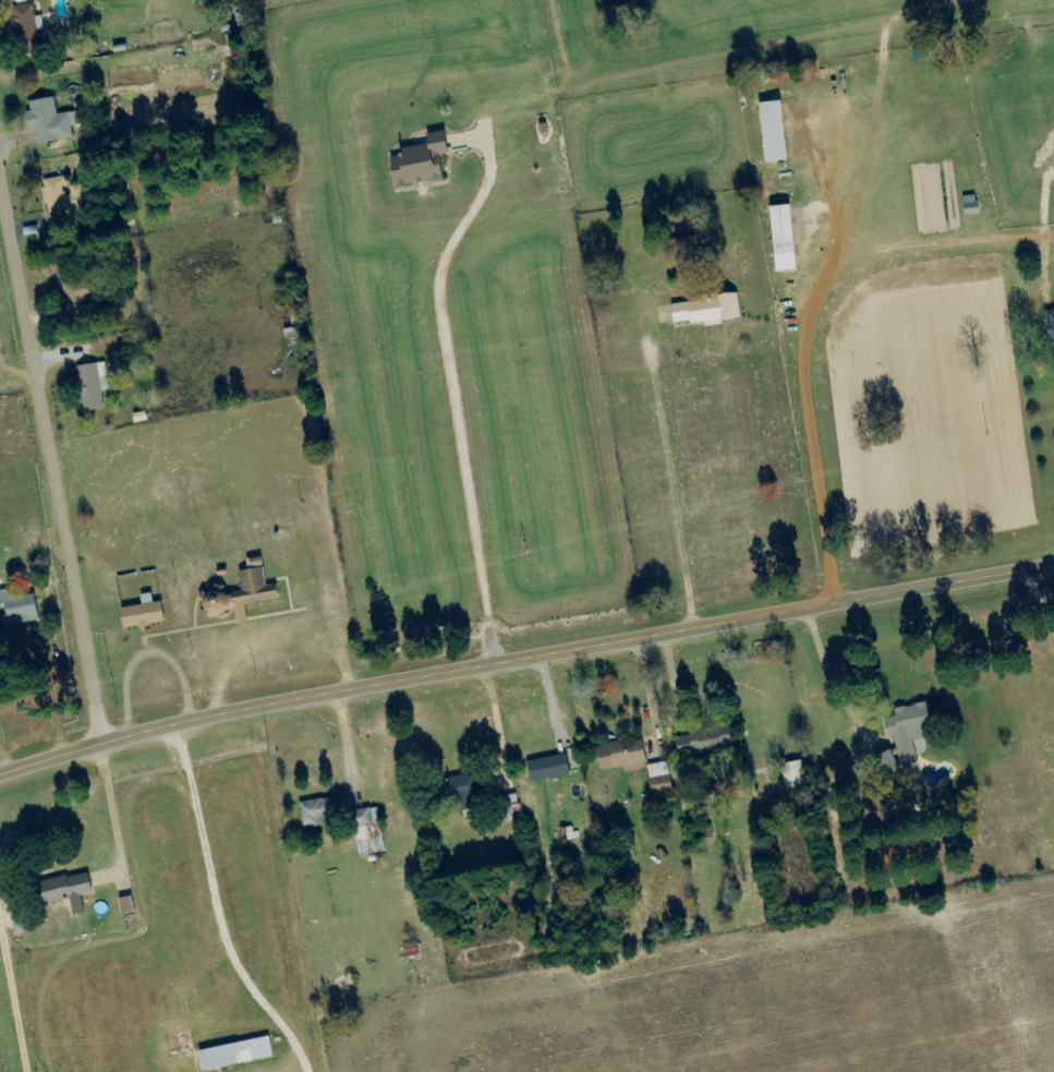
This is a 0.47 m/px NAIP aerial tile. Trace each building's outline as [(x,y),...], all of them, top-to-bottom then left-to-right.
[(12,8),(21,54),(47,49),(40,16),(34,18),(31,5),(12,8)] [(28,102),(29,112),(24,113),(27,132),(33,131),(36,145),(73,139),(71,127),(80,126),(77,112),(56,115),(53,98),(28,102)] [(785,161),(778,101),(756,104),(764,164),(785,161)] [(441,180),(437,155),(445,154),(442,132),(424,135),(425,145),(399,149),(400,157),(386,159),(391,188),(441,180)] [(80,185),(68,186),(69,195),(63,196),(62,188),(65,188),(64,178),(42,180),(45,214),(83,210),(80,185)] [(960,197),(961,216),(976,215),(975,197),(960,197)] [(795,270),(788,206),(767,208),(774,272),(795,270)] [(60,285),(69,316),(89,310),(80,279),(60,285)] [(739,317),(736,294),(668,303),(672,327),(739,317)] [(1045,312),(1050,345),(1053,345),(1053,311),(1045,312)] [(77,367),(82,412),(103,410),(101,392),(109,391),(105,363),(77,367)] [(242,605),(276,598),(273,585),(264,587),(259,559),(247,561),(249,570),(236,572),(240,592),(224,596),(222,586),(198,591),(203,618),(232,613),(234,625),(246,623),(242,605)] [(11,599),(9,590),(0,591),(0,617),(3,635),(37,629),(31,596),(11,599)] [(162,623),(159,602),(151,603),(149,594),(138,596),(140,606),(118,609),(121,629),(162,623)] [(912,740),(929,737),(923,704),(892,709),(893,717),(883,719),(886,739),(891,738),(895,766),(916,762),(912,740)] [(726,727),(673,735),(676,756),(729,749),(726,727)] [(594,748),(598,774),(645,766),(641,740),(594,748)] [(881,778),(897,771),(888,751),(873,758),(881,778)] [(529,783),(569,775),(564,755),(525,762),(529,783)] [(804,789),(800,761),(779,765),(784,792),(804,789)] [(672,792),(665,762),(645,766),(652,797),(672,792)] [(470,810),(463,776),(438,781),(442,803),(452,801),(454,813),(470,810)] [(335,820),(334,800),(299,802),(300,828),(324,826),(323,820),(335,820)] [(385,850),(374,807),(348,814),(360,857),(385,850)] [(90,894),(85,873),(36,884),(41,905),(67,900),(71,917),(82,914),(79,897),(90,894)] [(267,1038),(195,1052),(199,1071),(202,1071),(271,1058),(267,1038)]
